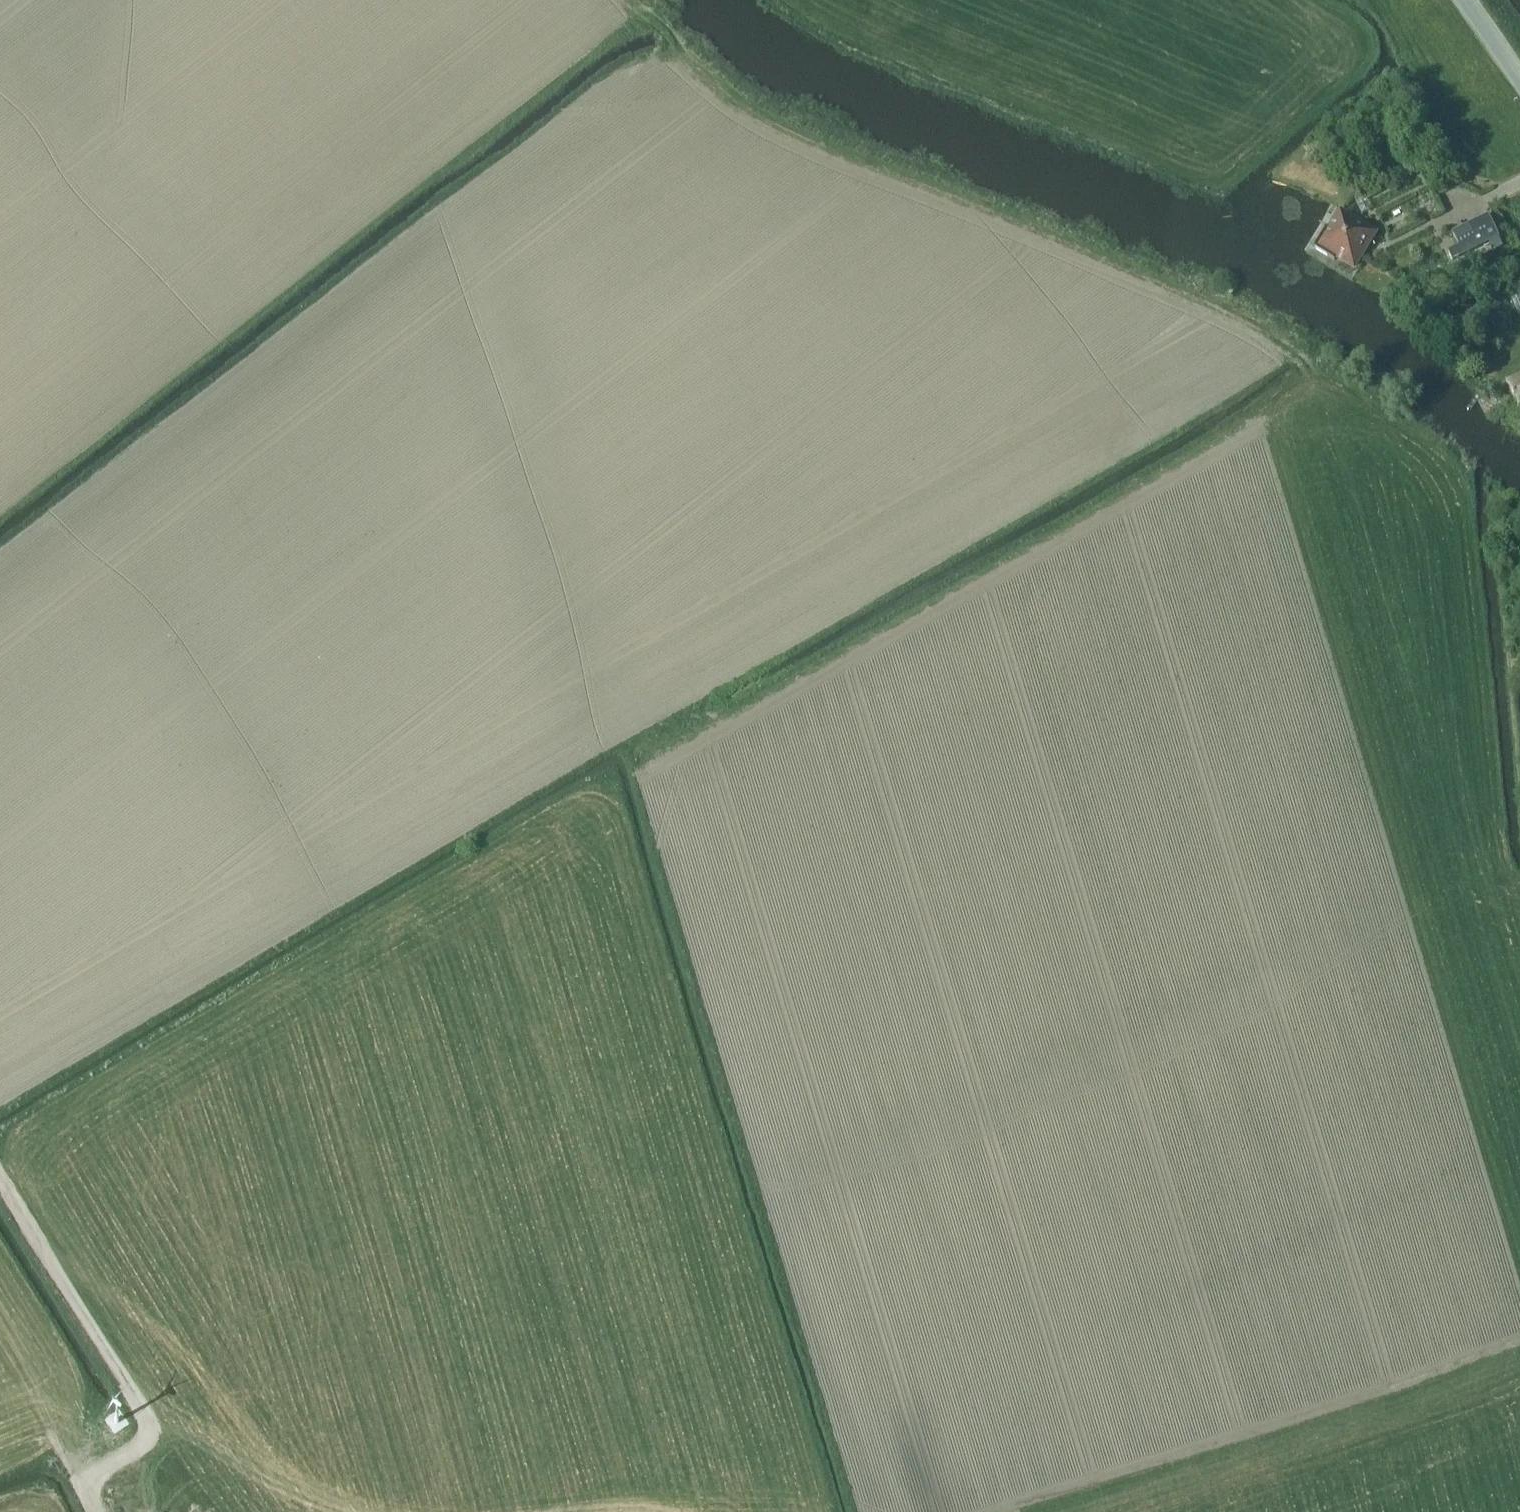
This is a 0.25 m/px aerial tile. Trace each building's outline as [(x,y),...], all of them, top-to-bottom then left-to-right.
[(1337,257),(1354,267),(1373,235),(1341,215),(1331,231),(1327,229),(1314,249),(1335,261),(1337,257)] [(1448,253),(1452,261),(1499,238),(1488,216),(1452,234),(1459,248),(1448,253)] [(1508,382),(1518,406),(1519,405),(1519,377),(1508,382)]
